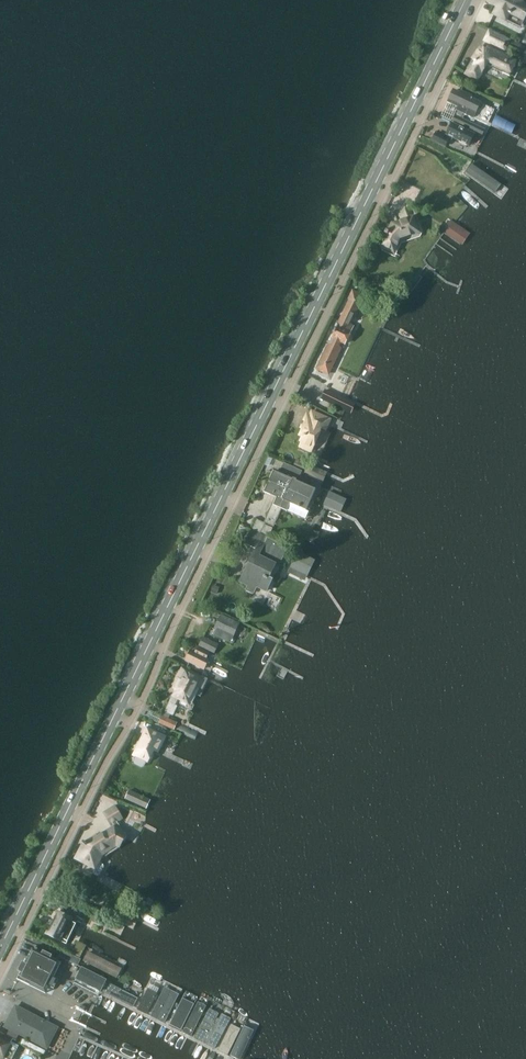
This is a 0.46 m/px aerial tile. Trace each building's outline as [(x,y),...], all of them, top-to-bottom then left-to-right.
[(489,3),(498,7),(494,14),(506,20),(510,13),(522,19),(525,11),(525,6),(522,4),(524,0),(491,0),(489,3)] [(505,50),(510,39),(490,30),(485,40),(505,50)] [(518,42),(514,40),(511,46),(525,53),(525,46),(518,42)] [(487,50),(481,47),(475,60),(478,61),(476,65),(474,65),(469,74),(481,80),(488,65),(509,75),(516,62),(488,48),(487,50)] [(453,91),(448,101),(458,106),(457,109),(453,116),(455,117),(454,121),(482,135),(485,129),(463,118),(465,114),(472,118),(480,102),(471,98),(472,97),(472,96),(475,97),(477,93),(467,88),(465,92),(462,91),(460,94),(453,91)] [(452,123),(446,135),(469,146),(474,134),(452,123)] [(446,146),(450,139),(436,132),(432,140),(446,146)] [(457,153),(453,150),(447,156),(463,169),(469,162),(457,152),(457,153)] [(503,186),(474,163),(467,172),(495,195),(503,186)] [(421,234),(416,215),(394,223),(390,231),(387,229),(385,234),(387,235),(382,245),(397,252),(403,240),(421,234)] [(365,287),(368,280),(356,275),(353,281),(365,287)] [(321,362),(317,370),(328,375),(331,366),(341,347),(338,346),(341,340),(345,343),(353,327),(349,324),(358,304),(360,305),(365,295),(354,290),(353,291),(350,298),(350,299),(321,362)] [(350,401),(347,400),(326,389),(322,397),(321,399),(343,410),(345,411),(346,409),(350,401)] [(330,419),(312,411),(311,415),(308,414),(302,428),(303,428),(302,431),(303,432),(301,437),(304,438),(301,445),(312,450),(322,428),(325,430),(330,419)] [(327,472),(313,465),(297,458),(294,465),(305,471),(305,472),(304,473),(324,481),(327,472)] [(272,504),(264,522),(274,527),(282,509),(306,519),(310,510),(307,508),(315,489),(307,485),(309,481),(300,476),(302,471),(284,463),(279,473),(276,472),(274,471),(265,492),(276,497),(277,497),(276,501),(274,505),(272,504)] [(341,510),(347,497),(330,489),(324,502),(341,510)] [(259,534),(263,524),(255,521),(251,530),(252,531),(259,534)] [(270,535),(273,528),(265,525),(262,532),(270,535)] [(279,568),(288,548),(267,538),(252,531),(246,544),(260,550),(251,570),(247,568),(241,582),(249,586),(247,590),(254,593),(257,586),(267,591),(272,579),(269,577),(274,566),(279,568)] [(299,553),(292,566),(308,575),(312,567),(315,561),(299,553)] [(216,594),(219,588),(213,585),(210,592),(216,594)] [(221,615),(215,629),(233,637),(240,623),(221,615)] [(199,646),(215,654),(219,644),(203,637),(199,646)] [(191,650),(186,661),(204,670),(209,659),(206,658),(208,653),(198,648),(196,653),(191,650)] [(173,694),(169,702),(176,705),(179,698),(188,702),(197,685),(200,687),(203,688),(204,686),(205,683),(207,679),(206,678),(183,667),(178,677),(179,677),(175,685),(179,687),(177,690),(175,695),(173,694)] [(169,702),(164,712),(173,716),(178,706),(176,705),(169,702)] [(174,729),(177,723),(163,716),(160,723),(174,729)] [(160,745),(164,737),(148,730),(136,754),(138,755),(134,762),(135,764),(142,767),(145,767),(148,760),(149,761),(158,743),(160,745)] [(148,807),(152,799),(131,789),(127,797),(148,807)] [(130,828),(116,805),(104,813),(111,825),(113,824),(115,826),(100,836),(98,834),(84,842),(76,858),(95,868),(97,865),(106,859),(104,856),(119,847),(130,828)] [(55,919),(47,934),(67,944),(78,922),(74,920),(80,909),(65,901),(65,902),(64,904),(60,913),(59,913),(58,912),(55,919)] [(134,927),(139,918),(124,910),(119,919),(134,927)] [(22,966),(15,980),(45,995),(48,987),(53,990),(58,980),(53,978),(61,962),(31,948),(22,966)] [(78,966),(81,959),(62,950),(59,956),(78,966)] [(123,970),(89,953),(84,964),(118,981),(123,970)] [(101,990),(107,978),(83,966),(77,978),(101,990)] [(138,997),(107,983),(102,993),(134,1009),(138,997)] [(157,994),(147,989),(138,1010),(148,1014),(157,994)] [(180,997),(165,989),(152,1017),(166,1025),(180,997)] [(190,1002),(181,998),(168,1025),(180,1030),(193,1004),(190,1002)] [(197,1002),(182,1032),(190,1036),(206,1007),(197,1002)] [(16,1004),(4,1027),(47,1049),(59,1027),(16,1004)] [(216,1011),(208,1007),(193,1036),(213,1046),(229,1016),(220,1011),(214,1022),(211,1021),(216,1011)] [(236,1028),(227,1023),(215,1048),(224,1052),(236,1028)] [(249,1029),(239,1024),(226,1054),(235,1058),(249,1029)] [(0,1032),(0,1058),(3,1058),(5,1057),(11,1045),(13,1040),(0,1032)] [(22,1038),(20,1043),(43,1056),(46,1051),(22,1038)]
